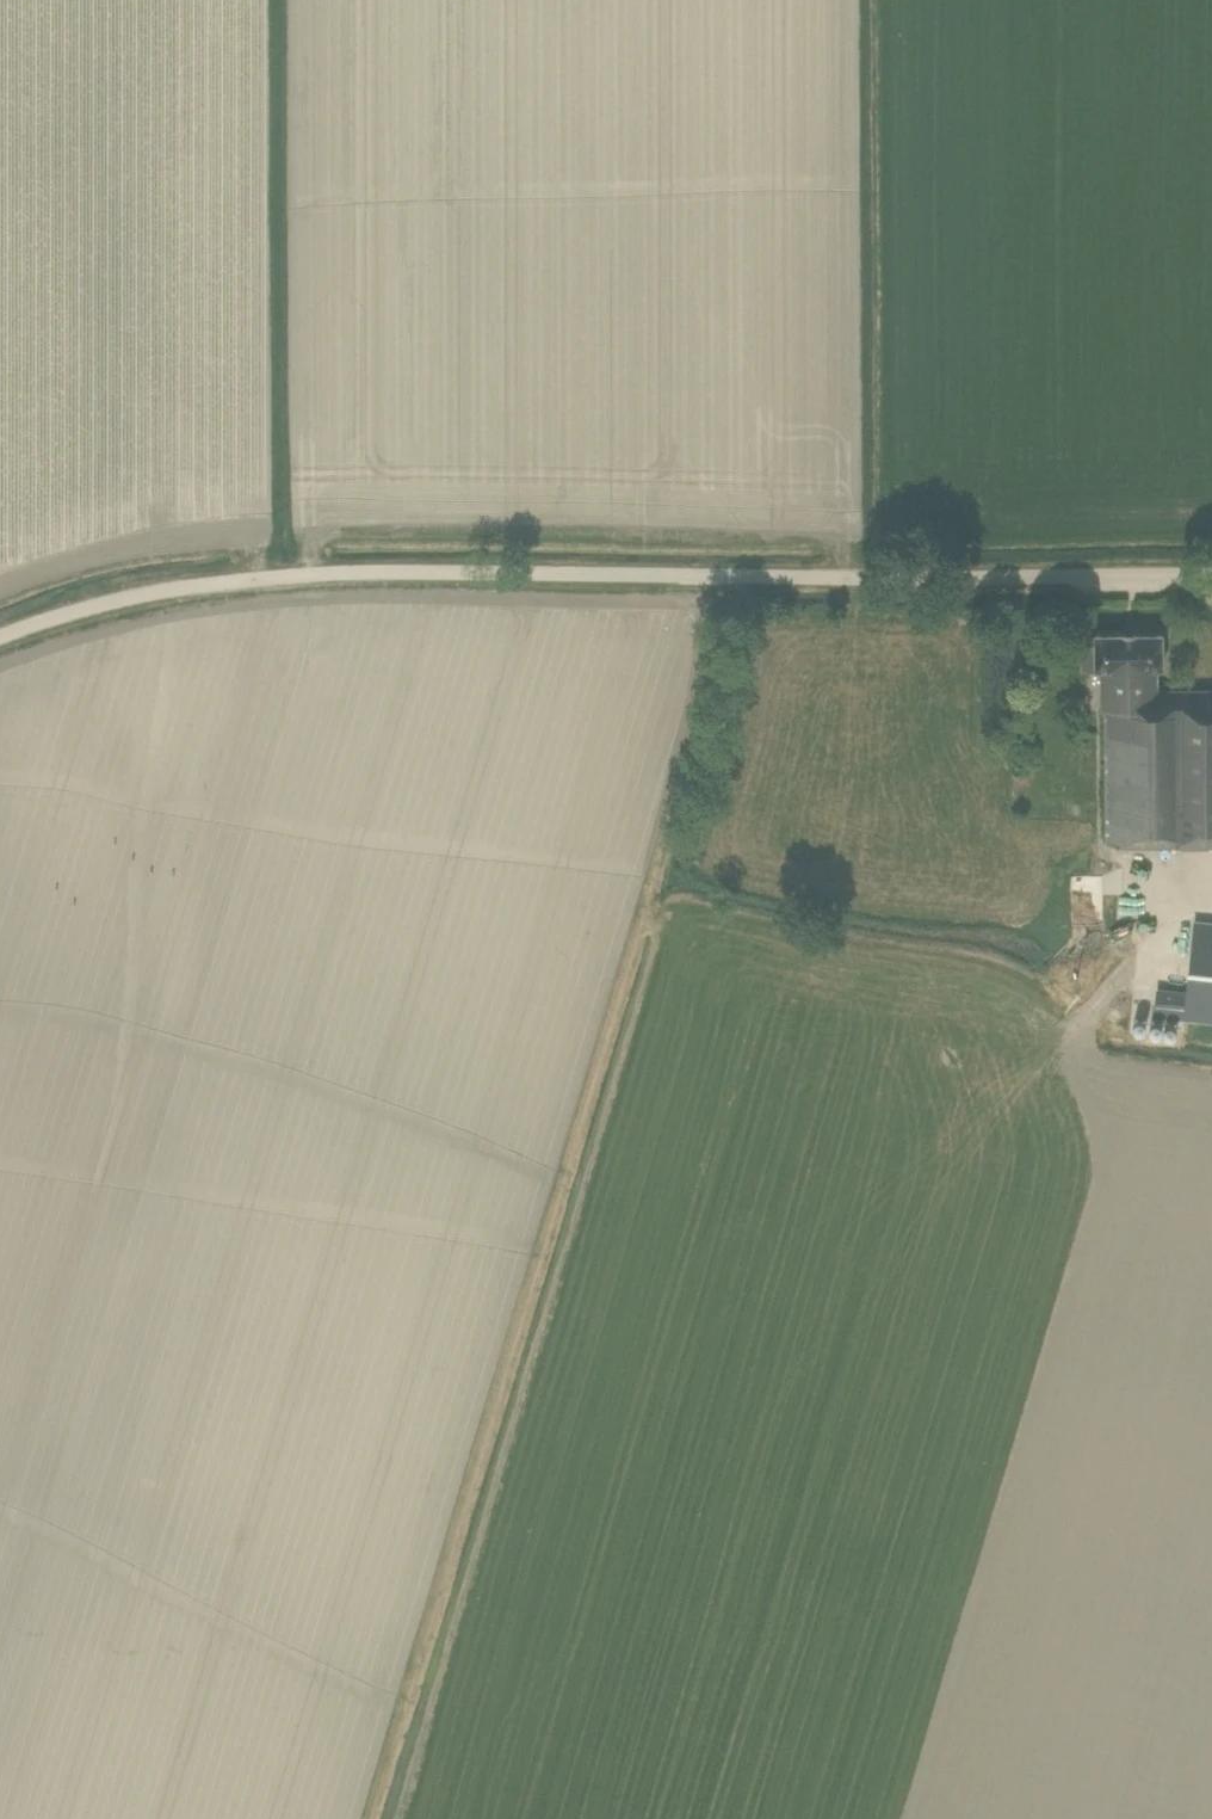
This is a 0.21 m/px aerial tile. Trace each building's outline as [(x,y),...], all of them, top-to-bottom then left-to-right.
[(1165,630),(1099,634),(1099,642),(1083,643),(1083,666),(1104,666),(1104,707),(1109,707),(1109,844),(1211,844),(1211,690),(1211,758),(1204,758),(1204,690),(1158,690),(1158,667),(1165,667),(1165,630)] [(1194,919),(1187,989),(1157,986),(1154,1015),(1211,1021),(1211,920),(1194,919)]
